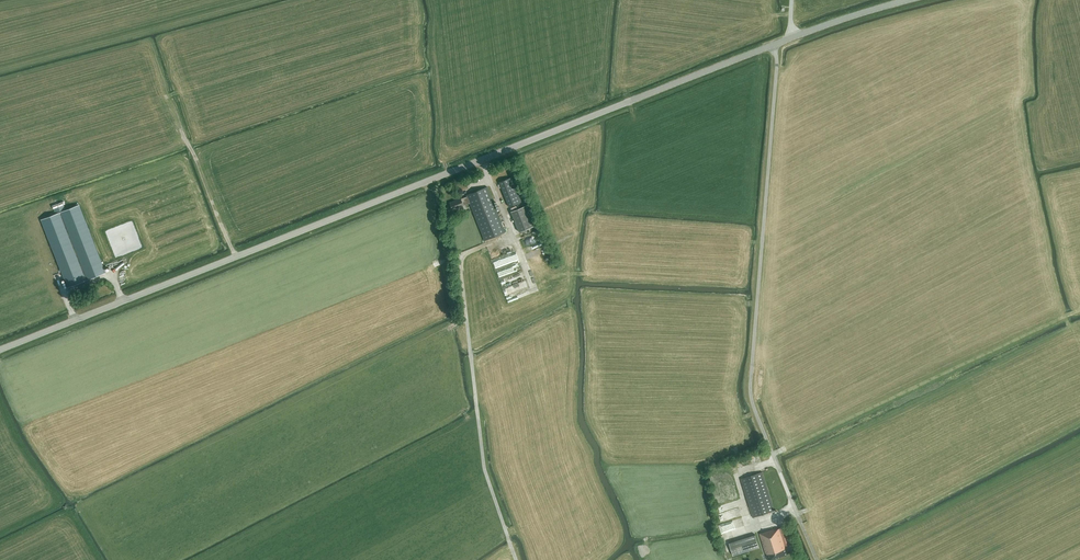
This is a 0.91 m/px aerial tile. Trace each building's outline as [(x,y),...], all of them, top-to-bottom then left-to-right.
[(522,201),(512,177),(499,182),(506,198),(510,206),(522,201)] [(488,186),(466,195),(467,196),(470,203),(484,240),(506,232),(488,186)] [(461,197),(450,202),(451,206),(453,211),(465,206),(465,205),(470,203),(467,196),(461,199),(461,197)] [(106,273),(79,205),(42,219),(68,287),(106,273)] [(535,226),(527,205),(511,211),(519,232),(535,226)] [(753,517),(774,510),(762,472),(741,478),(753,517)] [(785,545),(790,544),(787,536),(788,536),(785,526),(775,529),(774,528),(759,533),(766,554),(767,553),(768,555),(767,555),(768,559),(769,559),(788,554),(785,545)] [(759,547),(755,534),(729,542),(733,555),(759,547)]
